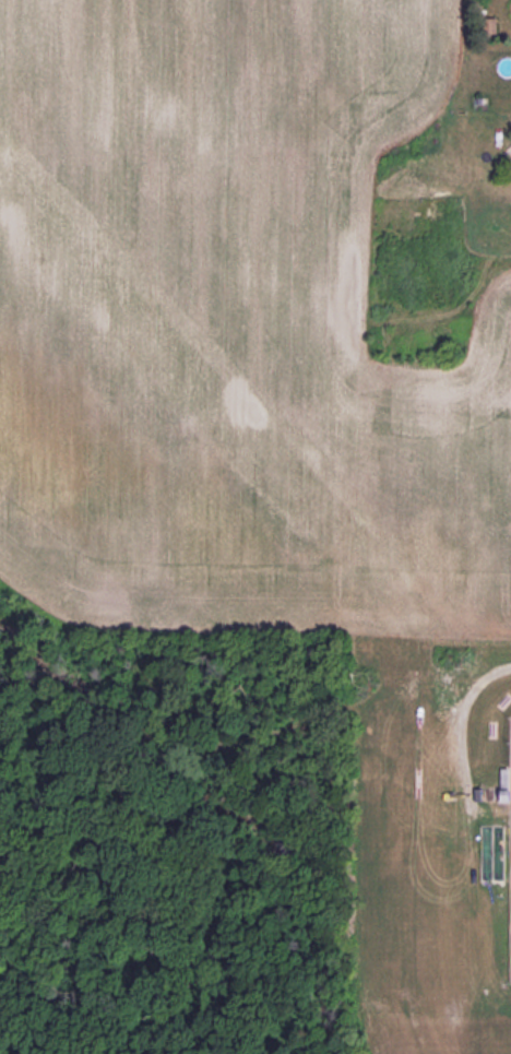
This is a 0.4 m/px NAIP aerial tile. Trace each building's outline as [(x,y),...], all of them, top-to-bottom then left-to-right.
[(496,17),(496,33),(484,33),(483,19),(496,17)]
